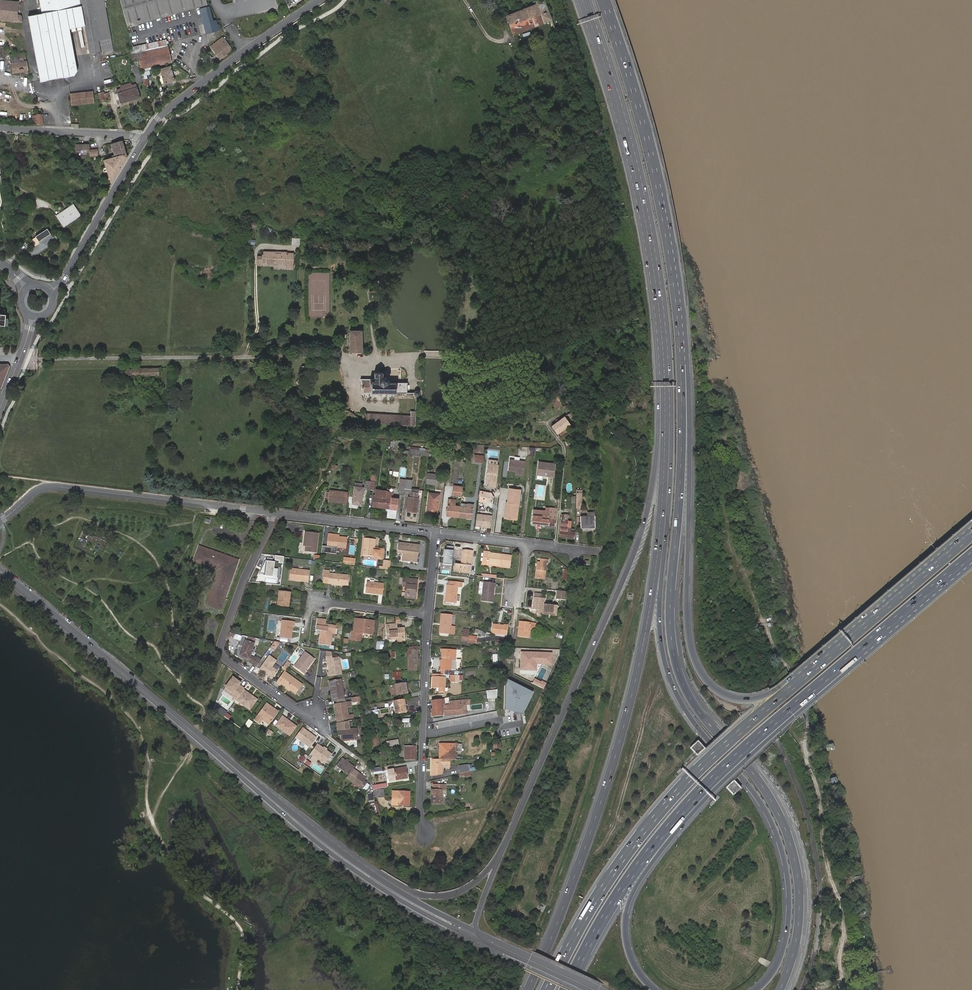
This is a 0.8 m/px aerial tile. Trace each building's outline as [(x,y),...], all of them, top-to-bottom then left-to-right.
[(19,2),(0,0),(0,20),(21,22),(22,16),(18,14),(19,2)] [(53,80),(75,76),(78,70),(70,28),(86,25),(91,54),(113,50),(104,0),(41,0),(44,14),(41,15),(53,80)] [(206,0),(119,0),(127,27),(207,5),(206,0)] [(514,33),(552,20),(545,2),(507,17),(514,33)] [(200,9),(206,34),(218,30),(216,21),(213,21),(209,7),(200,9)] [(41,82),(53,80),(41,15),(28,17),(41,82)] [(223,37),(210,47),(220,59),(232,49),(223,37)] [(138,63),(140,71),(171,63),(166,40),(133,48),(136,55),(138,63)] [(10,55),(13,73),(28,70),(25,54),(19,56),(18,54),(10,55)] [(131,65),(136,83),(143,81),(140,71),(138,63),(131,65)] [(171,66),(160,69),(164,84),(175,81),(171,66)] [(136,85),(131,87),(132,89),(122,92),(121,89),(116,91),(120,104),(140,99),(136,85)] [(89,103),(88,93),(70,94),(71,105),(89,103)] [(104,161),(111,184),(127,158),(122,141),(113,144),(111,144),(114,155),(112,156),(113,158),(104,161)] [(85,145),(75,145),(75,152),(78,152),(82,154),(85,154),(85,152),(85,145)] [(97,148),(89,149),(89,152),(90,157),(98,156),(97,148)] [(62,217),(67,224),(80,215),(75,208),(62,217)] [(274,231),(264,225),(262,230),(272,235),(274,231)] [(31,257),(56,240),(53,235),(51,236),(46,229),(35,236),(40,243),(28,251),(31,257)] [(57,242),(56,240),(31,257),(33,258),(57,242)] [(293,269),(294,253),(287,253),(287,252),(281,252),(281,254),(275,253),(275,252),(263,251),(263,255),(262,255),(262,256),(257,256),(257,264),(261,265),(261,262),(266,263),(266,264),(273,264),(273,265),(286,265),(286,269),(293,269)] [(361,353),(361,332),(350,332),(350,353),(361,353)] [(1,388),(9,367),(7,364),(0,364),(0,388),(1,388)] [(159,367),(132,368),(132,376),(159,375),(159,367)] [(362,393),(406,394),(406,392),(406,383),(388,383),(388,378),(385,377),(382,378),(382,373),(373,373),(374,378),(362,378),(362,390),(362,393)] [(553,407),(561,406),(560,398),(551,399),(553,407)] [(551,426),(556,433),(569,424),(577,418),(572,411),(564,417),(551,426)] [(411,416),(368,413),(367,423),(416,426),(416,412),(411,412),(411,416)] [(429,457),(430,449),(410,447),(409,455),(429,457)] [(483,464),(484,455),(474,455),(473,463),(483,464)] [(524,461),(510,459),(509,469),(517,470),(517,472),(522,473),(524,461)] [(555,464),(539,462),(537,476),(554,478),(555,464)] [(495,488),(498,465),(488,463),(485,484),(488,485),(488,487),(495,488)] [(427,473),(426,481),(436,482),(437,474),(427,473)] [(462,491),(462,486),(454,485),(453,490),(453,494),(461,496),(462,491)] [(357,501),(362,502),(364,487),(355,486),(353,503),(357,504),(357,501)] [(521,490),(508,488),(507,503),(505,502),(503,519),(517,521),(521,490)] [(328,501),(346,504),(348,492),(329,490),(329,492),(327,492),(326,498),(328,498),(328,501)] [(387,491),(377,490),(377,495),(374,495),(373,506),(385,507),(387,496),(387,491)] [(418,493),(411,492),(411,497),(409,497),(408,510),(417,511),(419,498),(418,497),(418,493)] [(436,507),(438,507),(439,499),(437,498),(438,493),(430,493),(428,512),(435,514),(436,507)] [(387,496),(385,507),(399,509),(400,498),(393,497),(387,496)] [(459,516),(460,502),(459,502),(458,505),(453,504),(453,501),(448,501),(446,515),(459,516)] [(462,502),(460,502),(459,516),(472,518),(473,504),(468,503),(468,506),(462,506),(462,502)] [(555,525),(557,509),(545,507),(545,510),(533,509),(532,523),(555,525)] [(595,516),(595,512),(587,513),(587,516),(580,517),(580,528),(596,527),(595,516)] [(482,515),(477,514),(476,526),(481,527),(482,526),(490,527),(492,517),(482,516),(482,515)] [(568,514),(562,514),(560,536),(575,537),(575,531),(568,530),(568,514)] [(304,531),(302,546),(305,547),(304,551),(315,553),(318,533),(304,531)] [(347,538),(333,535),(333,534),(328,533),(327,546),(346,549),(347,538)] [(363,555),(374,556),(374,558),(383,559),(384,548),(375,548),(376,539),(365,537),(363,555)] [(402,559),(419,561),(420,545),(398,543),(397,553),(403,554),(402,559)] [(218,573),(210,593),(222,597),(233,568),(226,566),(229,559),(203,549),(197,565),(218,573)] [(463,551),(462,565),(458,565),(458,562),(455,562),(454,572),(470,573),(473,552),(463,551)] [(501,555),(483,553),(482,565),(508,568),(509,556),(503,555),(503,558),(501,558),(501,555)] [(236,561),(229,559),(226,566),(233,568),(236,561)] [(546,579),(548,564),(551,564),(551,560),(543,559),(542,563),(538,562),(537,578),(546,579)] [(384,560),(383,568),(391,569),(392,561),(384,560)] [(274,562),(265,561),(258,575),(273,577),(274,562)] [(310,571),(290,568),(288,580),(308,582),(310,571)] [(350,576),(330,573),(325,573),(324,584),(328,584),(348,586),(350,576)] [(407,579),(406,587),(405,598),(415,599),(417,584),(414,584),(415,579),(407,579)] [(448,584),(446,601),(457,602),(458,586),(463,586),(464,582),(451,580),(450,584),(448,584)] [(367,581),(365,592),(379,594),(383,595),(384,584),(380,583),(367,581)] [(493,603),(495,583),(483,581),(481,602),(493,603)] [(279,591),(277,606),(289,607),(291,592),(279,591)] [(567,592),(558,591),(557,599),(566,600),(567,592)] [(210,593),(207,600),(219,605),(222,597),(210,593)] [(534,593),(532,610),(536,610),(536,613),(555,616),(556,606),(544,605),(544,599),(542,598),(542,594),(534,593)] [(207,600),(206,604),(217,608),(219,605),(207,600)] [(452,627),(452,617),(442,616),(440,633),(456,635),(456,628),(452,627)] [(330,646),(332,633),(337,633),(338,625),(325,624),(326,619),(317,618),(315,630),(320,630),(318,644),(330,646)] [(351,640),(358,641),(359,632),(362,632),(371,633),(373,634),(373,627),(372,627),(372,622),(361,621),(361,619),(355,618),(354,631),(352,631),(351,640)] [(291,639),(293,627),(295,627),(295,622),(282,621),(280,637),(291,639)] [(536,623),(521,622),(521,628),(519,627),(518,637),(529,638),(530,629),(535,630),(536,623)] [(397,628),(397,623),(385,624),(387,639),(397,638),(397,642),(402,641),(402,637),(405,637),(404,628),(397,628)] [(503,626),(493,625),(492,634),(508,635),(509,625),(504,625),(503,626)] [(469,637),(469,636),(470,633),(462,632),(461,641),(469,641),(469,637)] [(243,647),(240,655),(244,656),(248,658),(249,656),(253,643),(245,641),(246,636),(241,635),(238,645),(243,647)] [(268,648),(272,651),(278,643),(272,642),(268,648)] [(418,670),(418,647),(408,647),(407,654),(409,654),(409,669),(418,670)] [(443,670),(443,674),(449,674),(454,674),(455,671),(455,670),(451,670),(452,660),(450,660),(450,657),(452,657),(452,654),(456,654),(457,649),(443,649),(443,652),(443,657),(446,657),(446,660),(442,660),(442,670),(443,670)] [(305,670),(310,664),(309,663),(310,662),(311,662),(314,658),(305,651),(294,666),(304,674),(307,670),(305,670)] [(283,662),(288,654),(284,652),(279,660),(283,662)] [(268,655),(258,668),(270,678),(276,670),(270,667),(275,660),(268,655)] [(255,657),(252,657),(251,658),(249,662),(256,667),(260,661),(255,657)] [(329,677),(341,675),(338,657),(332,658),(332,657),(326,658),(329,673),(328,673),(329,677)] [(392,671),(392,680),(401,680),(401,672),(392,671)] [(286,687),(290,690),(296,693),(302,684),(284,672),(277,683),(280,685),(281,683),(286,687)] [(439,692),(445,693),(445,688),(446,677),(449,677),(449,683),(455,683),(454,681),(454,675),(449,675),(449,674),(443,674),(433,674),(433,687),(439,687),(439,692)] [(230,677),(223,687),(228,690),(225,694),(233,700),(233,699),(240,689),(241,688),(236,684),(237,682),(230,677)] [(523,713),(534,692),(505,678),(505,709),(513,712),(523,713)] [(332,701),(344,699),(341,680),(329,682),(332,701)] [(405,682),(396,684),(398,695),(407,693),(405,682)] [(240,689),(233,699),(247,709),(254,699),(240,689)] [(486,690),(486,700),(497,699),(497,690),(486,690)] [(405,698),(393,700),(396,714),(407,712),(405,698)] [(445,698),(433,700),(434,708),(442,708),(442,705),(445,704),(445,698)] [(451,705),(444,706),(445,716),(452,715),(452,714),(462,714),(461,706),(466,706),(466,705),(466,700),(461,701),(461,705),(451,705)] [(336,718),(335,718),(336,722),(348,720),(349,720),(346,702),(333,704),(334,712),(336,712),(336,718)] [(262,725),(265,727),(275,715),(268,710),(271,706),(266,703),(254,719),(260,724),(261,722),(263,724),(262,725)] [(442,708),(434,708),(432,709),(433,717),(443,716),(442,708)] [(295,727),(281,717),(274,726),(289,736),(295,727)] [(348,720),(336,722),(337,730),(340,730),(348,728),(348,720)] [(314,738),(301,728),(294,737),(307,747),(314,738)] [(348,728),(340,730),(341,740),(357,738),(355,728),(348,728)] [(370,749),(373,749),(373,746),(379,745),(376,729),(371,730),(372,735),(368,736),(370,749)] [(387,747),(399,745),(398,739),(386,741),(387,747)] [(698,740),(689,748),(697,756),(705,748),(698,740)] [(463,751),(463,743),(442,744),(443,753),(441,753),(441,759),(456,757),(456,751),(463,751)] [(322,749),(316,744),(309,753),(323,764),(330,755),(324,750),(322,749)] [(415,746),(405,746),(405,759),(415,759),(415,746)] [(296,760),(310,766),(311,762),(306,760),(307,757),(299,753),(296,760)] [(353,768),(342,759),(336,767),(347,775),(352,770),(353,768)] [(433,776),(442,774),(442,765),(449,765),(449,760),(441,760),(434,760),(433,776)] [(459,767),(459,773),(471,771),(470,765),(459,767)] [(394,779),(406,777),(404,766),(392,768),(394,779)] [(358,775),(352,770),(347,775),(345,778),(361,790),(365,784),(362,782),(364,779),(359,776),(359,777),(357,776),(358,775)] [(733,780),(725,788),(733,796),(741,788),(733,780)] [(441,802),(441,789),(445,789),(445,784),(434,784),(434,788),(431,788),(431,802),(441,802)] [(410,790),(392,790),(392,804),(410,805),(410,790)]
